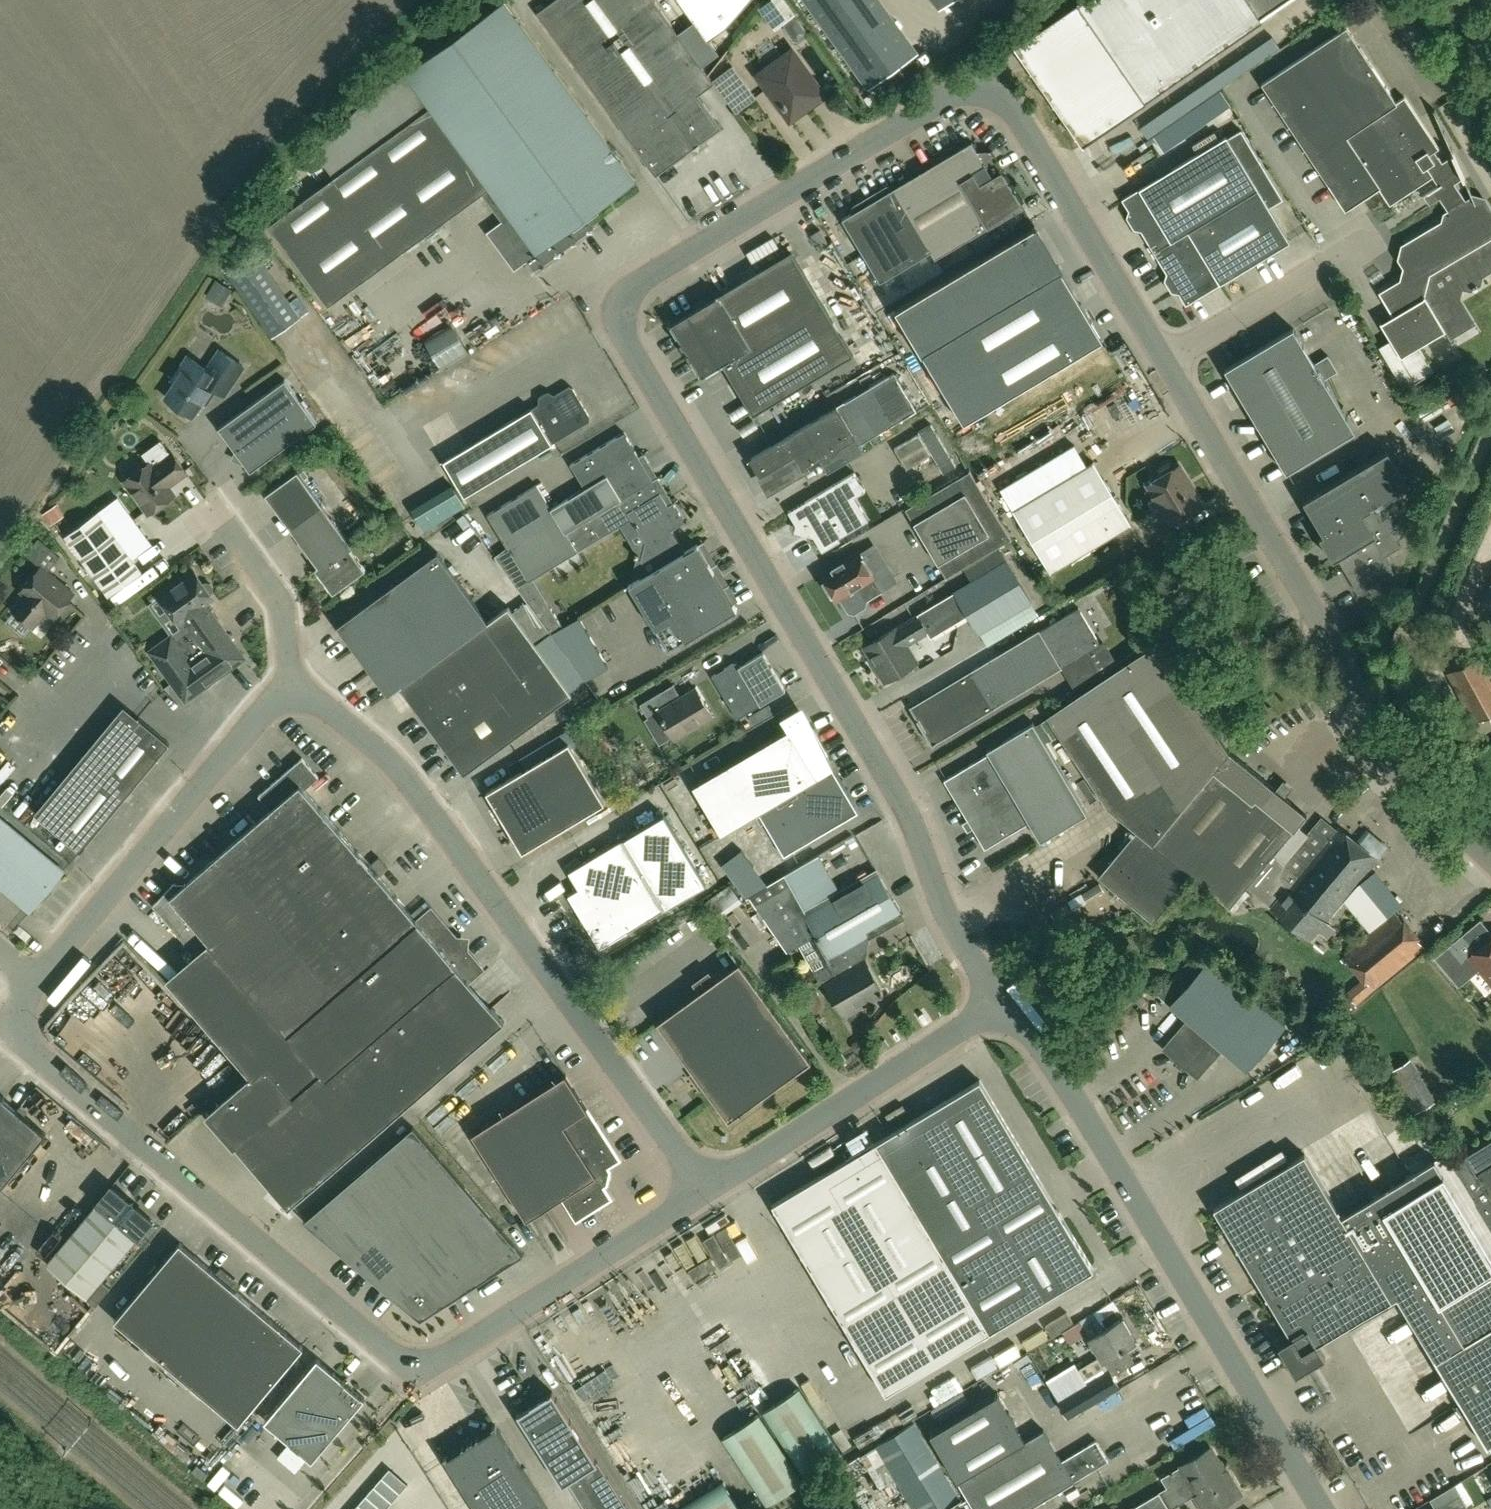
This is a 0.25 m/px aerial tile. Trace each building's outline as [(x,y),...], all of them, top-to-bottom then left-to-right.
[(724,127),(701,95),(716,84),(656,0),(556,0),(540,12),(657,175),(724,127)] [(749,0),(680,0),(708,39),(725,27),(749,0)] [(775,29),(795,14),(785,0),(769,0),(759,8),(775,29)] [(939,10),(953,0),(932,0),(939,10)] [(1197,67),(1263,22),(1261,20),(1289,0),(1084,0),(1079,4),(1017,47),(1084,145),(1197,67)] [(472,176),(503,220),(489,230),(517,268),(528,260),(536,271),(580,239),(596,228),(587,215),(634,181),(506,2),(359,108),(317,151),(336,177),(270,224),(317,288),(472,176)] [(1263,84),(1335,193),(1346,210),(1363,198),(1363,199),(1380,188),(1390,205),(1434,176),(1439,186),(1429,192),(1430,193),(1435,190),(1439,197),(1458,186),(1456,184),(1464,179),(1465,181),(1466,180),(1454,154),(1453,155),(1453,156),(1443,162),(1436,151),(1440,149),(1406,97),(1397,103),(1348,28),(1263,84)] [(791,118),(822,95),(792,53),(761,76),(791,118)] [(1153,248),(1268,175),(1241,130),(1227,137),(1124,199),(1153,248)] [(973,142),(896,189),(843,220),(881,283),(933,252),(937,258),(1023,207),(1002,172),(994,177),(973,142)] [(1291,242),(1270,207),(1283,199),(1268,175),(1153,248),(1187,305),(1291,242)] [(1466,200),(1458,186),(1439,197),(1447,211),(1446,212),(1443,223),(1406,245),(1402,261),(1407,269),(1404,281),(1381,295),(1394,316),(1382,323),(1391,338),(1379,345),(1406,388),(1434,370),(1420,346),(1446,331),(1450,338),(1476,322),(1461,297),(1462,289),(1463,290),(1472,292),(1482,286),(1483,278),(1490,274),(1490,211),(1487,203),(1469,198),(1466,200)] [(1036,226),(896,310),(964,424),(1104,340),(1036,226)] [(819,248),(828,243),(821,231),(812,235),(819,248)] [(300,316),(253,249),(224,269),(271,336),(300,316)] [(700,378),(721,365),(724,363),(755,414),(854,354),(792,253),(669,327),(680,344),(678,345),(688,361),(690,360),(700,378)] [(451,321),(423,338),(441,369),(469,352),(451,321)] [(1357,431),(1325,378),(1337,371),(1328,355),(1316,362),(1295,328),(1226,369),(1288,472),(1357,431)] [(191,418),(204,398),(213,386),(225,394),(245,366),(221,350),(209,369),(190,356),(180,370),(184,372),(167,397),(177,404),(175,408),(191,418)] [(838,407),(753,458),(770,486),(840,444),(850,461),(865,452),(860,444),(917,410),(894,372),(845,402),(838,407)] [(286,379),(220,427),(252,471),(318,423),(286,379)] [(571,386),(555,396),(547,392),(539,397),(538,405),(444,460),(464,495),(590,421),(590,415),(574,388),(571,386)] [(944,472),(956,465),(931,423),(919,430),(944,472)] [(505,569),(516,562),(652,481),(663,475),(662,474),(651,480),(638,458),(649,452),(648,451),(638,457),(624,433),(571,465),(586,489),(552,509),(538,485),(488,515),(507,547),(495,555),(505,569)] [(918,434),(895,448),(907,468),(930,454),(918,434)] [(142,452),(150,462),(126,480),(150,513),(175,495),(169,486),(188,472),(173,452),(172,453),(161,439),(142,452)] [(1000,488),(1050,569),(1052,573),(1132,525),(1095,463),(1088,467),(1079,453),(1074,444),(1000,488)] [(1377,582),(1395,571),(1385,554),(1400,545),(1390,530),(1406,520),(1395,502),(1391,495),(1409,484),(1401,471),(1389,450),(1371,460),(1371,458),(1318,490),(1304,499),(1359,593),(1377,582)] [(1173,524),(1204,505),(1180,467),(1149,485),(1173,524)] [(266,494),(318,566),(316,568),(334,593),(366,569),(352,549),(354,547),(298,470),(266,494)] [(907,508),(947,575),(1011,538),(971,470),(907,508)] [(854,472),(789,510),(788,511),(795,524),(804,526),(809,535),(814,536),(821,548),(870,520),(856,496),(865,490),(854,472)] [(651,556),(677,541),(671,531),(684,523),(674,505),(679,501),(678,500),(667,507),(652,481),(516,562),(505,569),(518,588),(533,579),(632,519),(647,545),(646,549),(651,556)] [(144,573),(133,558),(152,544),(118,497),(99,511),(66,535),(111,598),(144,573)] [(74,593),(47,571),(59,556),(38,538),(26,553),(42,566),(21,591),(26,595),(13,610),(33,627),(46,611),(54,618),(74,593)] [(651,556),(657,568),(684,552),(677,541),(651,556)] [(737,608),(733,602),(698,543),(684,552),(657,568),(629,584),(669,650),(737,608)] [(1032,602),(1009,563),(999,546),(963,567),(973,583),(957,593),(969,614),(980,633),(1032,602)] [(400,685),(401,685),(489,621),(438,551),(338,625),(388,694),(400,685)] [(867,600),(868,600),(883,590),(859,551),(821,573),(837,599),(841,597),(849,611),(855,612),(865,606),(867,600)] [(194,570),(160,595),(179,622),(184,618),(192,630),(176,641),(172,636),(151,651),(186,700),(244,658),(205,603),(213,597),(211,594),(213,591),(213,587),(211,584),(207,582),(204,583),(194,570)] [(908,644),(928,633),(931,636),(969,614),(957,593),(955,589),(953,590),(954,592),(919,612),(920,613),(865,646),(887,682),(919,662),(908,644)] [(509,606),(489,621),(401,685),(465,772),(573,693),(509,606)] [(551,606),(539,613),(553,632),(563,626),(551,606)] [(1041,629),(1040,629),(1062,667),(1063,667),(1062,666),(1101,643),(1080,607),(1041,630),(1041,629)] [(579,617),(553,633),(585,679),(608,666),(586,629),(579,617)] [(1062,667),(1040,629),(911,706),(933,744),(1062,667)] [(1153,636),(1044,706),(1045,709),(1111,805),(1134,821),(1094,871),(1153,915),(1189,869),(1226,899),(1308,806),(1226,742),(1153,636)] [(738,719),(786,691),(763,653),(738,667),(737,665),(731,664),(712,676),(738,719)] [(1473,660),(1482,707),(1490,705),(1490,656),(1473,660)] [(668,704),(661,692),(641,704),(648,717),(658,711),(674,739),(713,716),(696,687),(668,704)] [(124,705),(90,746),(137,784),(170,744),(140,718),(124,705)] [(759,813),(760,813),(785,856),(858,813),(833,770),(825,753),(823,753),(804,721),(694,786),(722,834),(759,813)] [(989,752),(944,779),(968,819),(965,820),(970,829),(973,827),(985,848),(1030,821),(1041,840),(1087,812),(1034,722),(987,749),(989,752)] [(571,745),(488,792),(522,853),(606,806),(571,745)] [(81,851),(137,784),(90,746),(35,813),(81,851)] [(153,905),(195,954),(167,979),(253,1078),(267,1066),(294,1097),(322,1072),(327,1079),(414,1004),(442,980),(454,994),(469,981),(484,969),(432,908),(418,921),(305,789),(319,777),(302,758),(259,795),(271,810),(185,884),(174,883),(153,905)] [(664,815),(569,873),(579,890),(569,896),(601,949),(707,884),(664,815)] [(1340,827),(1338,830),(1321,817),(1282,863),(1299,877),(1288,889),(1297,896),(1303,889),(1333,915),(1379,860),(1340,827)] [(31,911),(64,872),(0,818),(0,885),(31,911)] [(754,865),(742,849),(722,863),(734,880),(754,865)] [(826,968),(836,962),(834,959),(905,917),(879,872),(841,894),(819,856),(783,877),(749,895),(753,903),(787,951),(799,944),(815,974),(817,973),(826,968)] [(1297,896),(1288,889),(1273,907),(1313,940),(1333,915),(1303,889),(1297,896)] [(1371,931),(1362,939),(1344,952),(1361,980),(1346,993),(1356,1005),(1425,948),(1394,910),(1371,931)] [(1435,957),(1460,986),(1481,968),(1490,980),(1490,930),(1481,918),(1435,957)] [(1193,952),(1159,993),(1172,1004),(1207,964),(1193,952)] [(817,973),(828,991),(831,989),(846,1015),(885,993),(866,959),(847,969),(842,959),(836,962),(826,968),(817,973)] [(1247,1070),(1286,1025),(1211,959),(1207,964),(1172,1004),(1190,1019),(1165,1048),(1198,1077),(1223,1049),(1247,1070)] [(813,1061),(741,962),(658,1022),(730,1121),(813,1061)] [(327,1079),(322,1072),(294,1097),(267,1066),(253,1078),(209,1116),(289,1208),(504,1022),(469,981),(454,994),(442,980),(414,1004),(327,1079)] [(1410,1057),(1386,1072),(1398,1092),(1402,1090),(1416,1111),(1436,1099),(1410,1057)] [(566,1074),(473,1133),(528,1219),(562,1198),(577,1222),(612,1199),(604,1186),(607,1184),(610,1172),(608,1168),(621,1160),(566,1074)] [(1095,1270),(982,1080),(877,1142),(991,1332),(1095,1270)] [(4,1097),(0,1101),(0,1191),(47,1134),(5,1100),(4,1097)] [(414,1127),(304,1222),(421,1320),(524,1255),(414,1127)] [(1464,1154),(1451,1162),(1490,1230),(1490,1138),(1464,1154)] [(877,1142),(832,1169),(773,1204),(886,1394),(991,1332),(877,1142)] [(1394,1299),(1393,1297),(1343,1214),(1306,1153),(1216,1207),(1294,1337),(1281,1345),(1298,1374),(1328,1357),(1320,1344),(1394,1299)] [(1434,1160),(1343,1214),(1393,1297),(1394,1299),(1399,1296),(1437,1359),(1490,1327),(1490,1255),(1434,1160)] [(113,1187),(90,1213),(47,1264),(87,1298),(152,1220),(113,1187)] [(304,1347),(180,1243),(115,1321),(239,1425),(304,1347)] [(104,1280),(88,1298),(95,1304),(111,1286),(104,1280)] [(1077,1371),(1084,1384),(1081,1386),(1071,1368),(1050,1380),(1063,1401),(1060,1402),(1069,1417),(1118,1388),(1111,1376),(1134,1362),(1125,1348),(1137,1341),(1123,1319),(1090,1339),(1101,1357),(1077,1371)] [(1437,1359),(1488,1446),(1490,1444),(1490,1327),(1437,1359)] [(318,1358),(265,1421),(313,1461),(366,1398),(334,1372),(318,1358)] [(762,1411),(806,1479),(844,1454),(800,1386),(762,1411)] [(568,1483),(585,1508),(628,1508),(553,1392),(518,1414),(563,1486),(568,1483)] [(948,1437),(966,1470),(1025,1436),(1005,1402),(948,1437)] [(759,1414),(722,1437),(766,1505),(803,1481),(759,1414)] [(915,1423),(876,1446),(913,1508),(942,1508),(959,1499),(915,1423)] [(959,1475),(980,1508),(1019,1508),(1109,1457),(1097,1436),(1064,1454),(1046,1424),(959,1475)] [(540,1495),(497,1428),(478,1439),(477,1437),(460,1439),(455,1431),(454,1431),(464,1448),(446,1460),(477,1508),(549,1508),(540,1495)] [(1168,1507),(1195,1491),(1206,1508),(1213,1508),(1238,1494),(1211,1448),(1181,1466),(1161,1478),(1167,1489),(1159,1493),(1158,1492),(1130,1508),(1169,1508),(1168,1507)] [(355,1508),(387,1508),(411,1482),(393,1466),(355,1508)] [(723,1480),(678,1508),(742,1508),(723,1480)] [(1436,1508),(1460,1508),(1467,1505),(1455,1485),(1431,1500),(1436,1508)]
